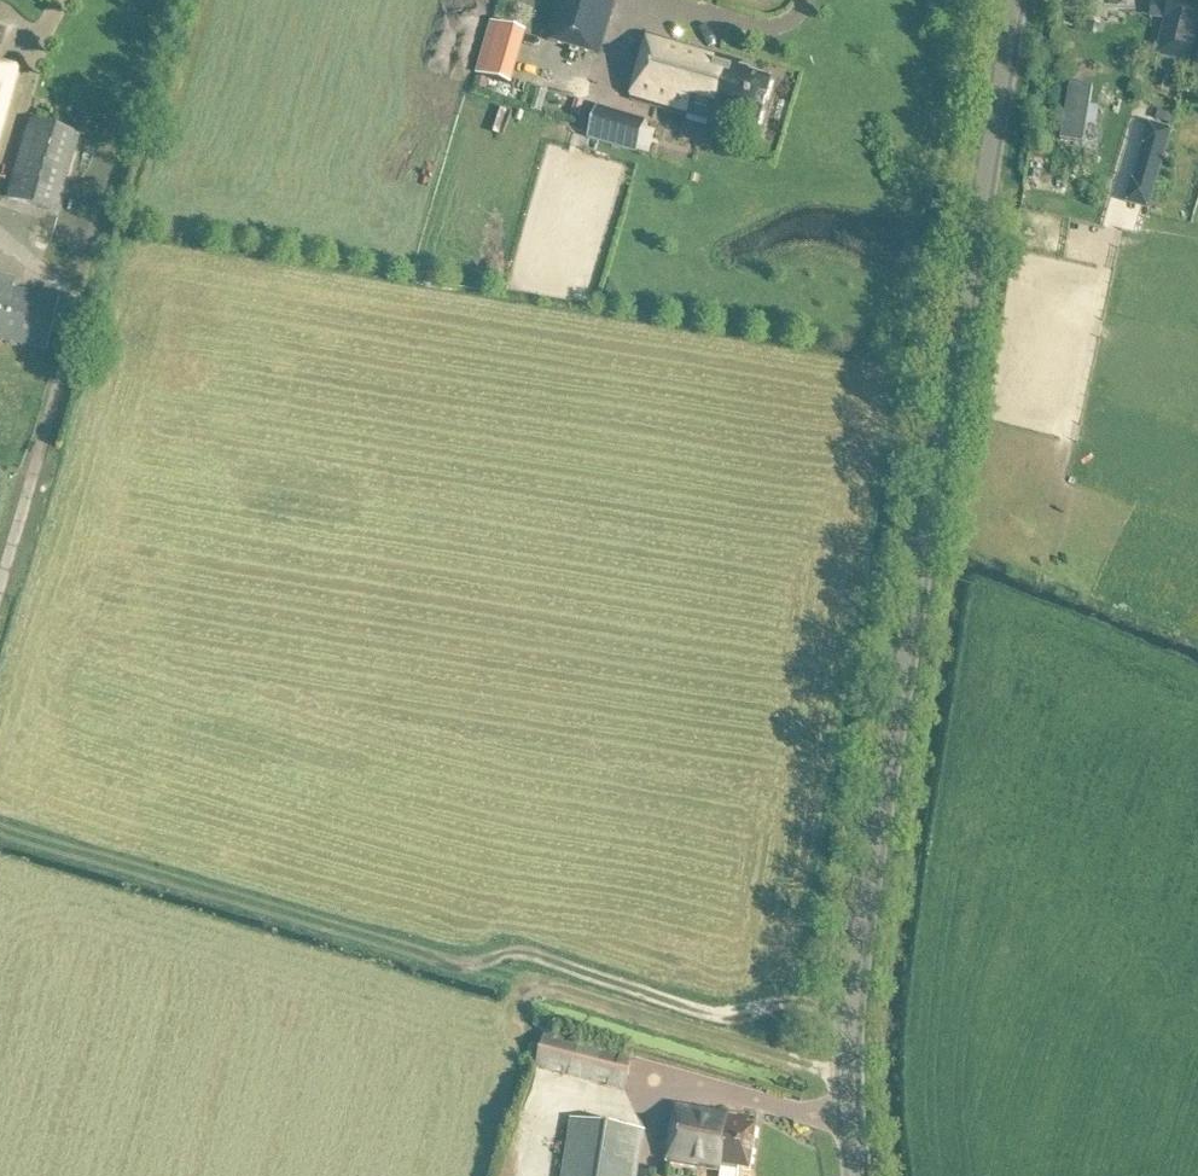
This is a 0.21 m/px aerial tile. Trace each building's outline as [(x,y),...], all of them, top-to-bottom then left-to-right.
[(548,42),(602,58),(618,4),(612,3),(613,0),(560,0),(548,42)] [(1172,0),(1171,0),(1156,59),(1191,68),(1197,40),(1197,6),(1172,0)] [(743,66),(706,55),(649,38),(631,101),(710,124),(709,126),(724,131),(726,123),(758,133),(773,82),(752,76),(752,74),(741,71),(743,66)] [(16,71),(0,67),(0,126),(16,71)] [(1097,142),(1101,86),(1077,84),(1072,140),(1097,142)] [(647,123),(604,111),(596,139),(638,152),(647,123)] [(1156,121),(1135,203),(1160,210),(1182,128),(1156,121)] [(55,216),(76,141),(30,127),(8,202),(55,216)] [(58,304),(0,290),(0,341),(46,352),(58,304)] [(624,1092),(632,1060),(546,1037),(537,1068),(624,1092)] [(749,1173),(756,1129),(749,1128),(750,1122),(677,1110),(668,1164),(719,1173),(720,1168),(749,1173)] [(643,1135),(572,1124),(564,1175),(637,1175),(643,1135)]
